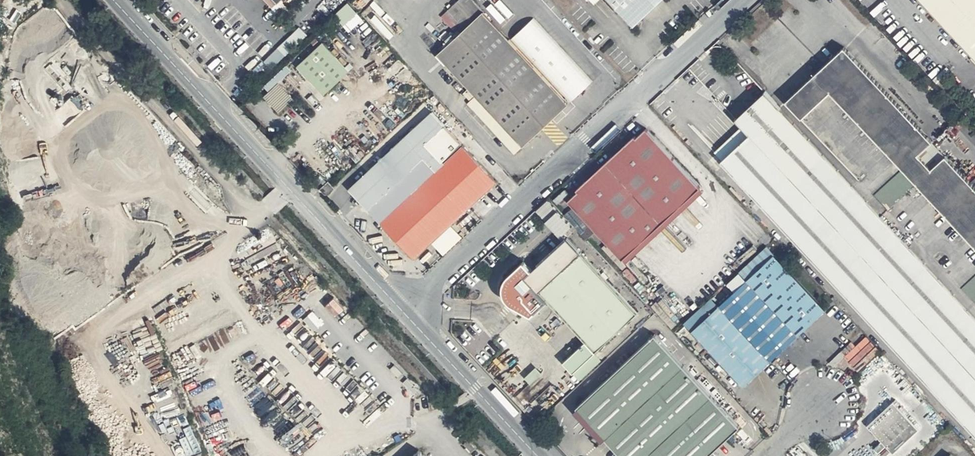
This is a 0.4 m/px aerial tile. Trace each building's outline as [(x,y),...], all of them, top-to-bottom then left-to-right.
[(474,0),(459,0),(442,17),(458,35),(456,37),(438,54),(477,96),(469,103),(514,154),(594,81),(532,18),(509,38),(474,0)] [(634,27),(662,0),(609,0),(634,27)] [(974,59),(974,0),(919,0),(974,59)] [(336,14),(349,29),(363,16),(349,1),(336,14)] [(278,50),(281,53),(274,60),(278,63),(307,32),(300,26),(278,50)] [(350,72),(322,43),(298,66),(325,95),(350,72)] [(786,103),(780,108),(766,93),(740,116),(737,119),(741,127),(737,130),(717,149),(714,152),(974,437),(974,188),(948,159),(934,173),(932,170),(921,159),(935,146),(846,48),(786,103)] [(294,99),(279,83),(264,96),(280,113),(294,99)] [(496,181),(432,112),(348,190),(411,258),(496,181)] [(579,192),(571,200),(623,260),(626,264),(704,192),(701,189),(702,187),(647,129),(638,137),(636,136),(577,190),(579,192)] [(334,187),(328,181),(321,188),(327,194),(334,187)] [(639,312),(569,237),(532,272),(525,263),(506,280),(503,288),(504,297),(510,305),(532,317),(547,299),(597,351),(639,312)] [(748,282),(800,336),(825,312),(774,257),(748,282)] [(772,361),(800,336),(748,282),(721,307),(772,361)] [(772,361),(721,307),(712,297),(684,323),(744,387),(772,361)] [(654,336),(576,408),(606,441),(620,455),(708,455),(738,428),(654,336)] [(882,401),(886,406),(893,400),(888,394),(882,401)] [(895,402),(869,426),(883,442),(874,449),(878,454),(887,447),(894,454),(921,431),(895,402)] [(559,441),(552,434),(547,438),(554,446),(559,441)] [(475,446),(468,440),(463,444),(469,451),(475,446)]
